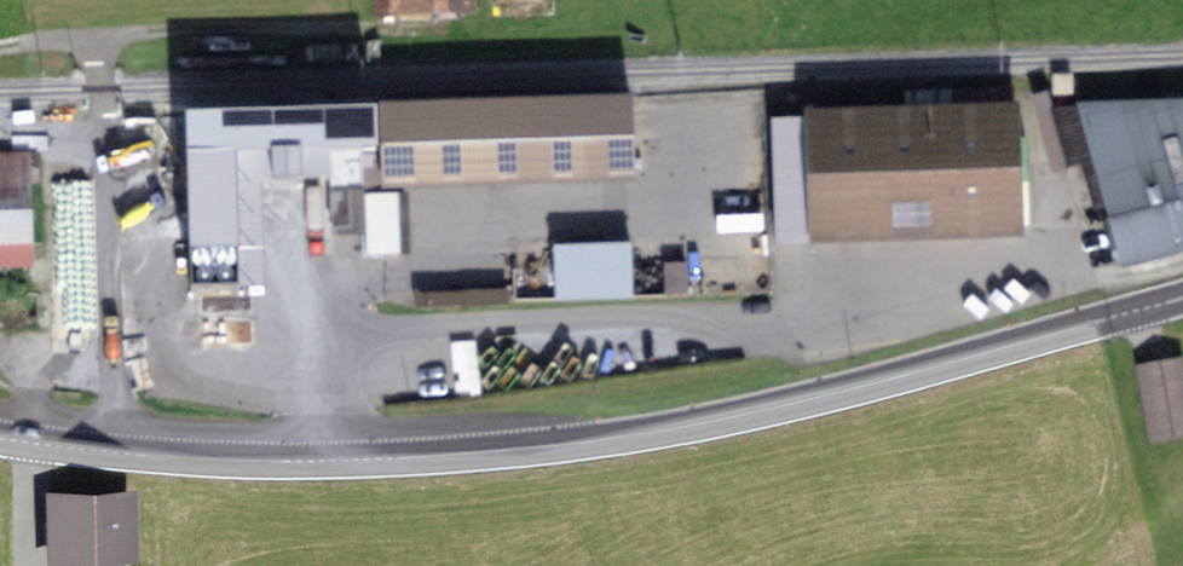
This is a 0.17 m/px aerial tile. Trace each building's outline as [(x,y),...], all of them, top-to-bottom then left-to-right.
[(378,12),(445,10),(467,9),(466,0),(378,0),(378,12)] [(1032,96),(1051,169),(1088,159),(1073,102),(1053,107),(1048,92),(1032,96)] [(381,108),(382,152),(383,176),(633,168),(631,100),(381,108)] [(1080,108),(1122,261),(1182,244),(1182,105),(1080,108)] [(772,124),(775,238),(1012,229),(1008,117),(772,124)] [(159,216),(159,234),(296,230),(295,196),(331,195),(332,228),(364,227),(363,196),(362,159),(348,159),(347,149),(135,155),(138,216),(159,216)] [(383,196),(383,176),(382,152),(362,153),(362,159),(363,196),(365,196),(367,258),(398,257),(397,195),(383,196)] [(0,263),(26,262),(23,182),(36,181),(35,156),(0,157),(0,260),(0,263)] [(633,239),(554,241),(556,297),(634,295),(633,239)] [(1178,365),(1143,372),(1155,438),(1182,432),(1182,390),(1178,365)] [(130,497),(50,499),(52,548),(131,546),(130,497)]
